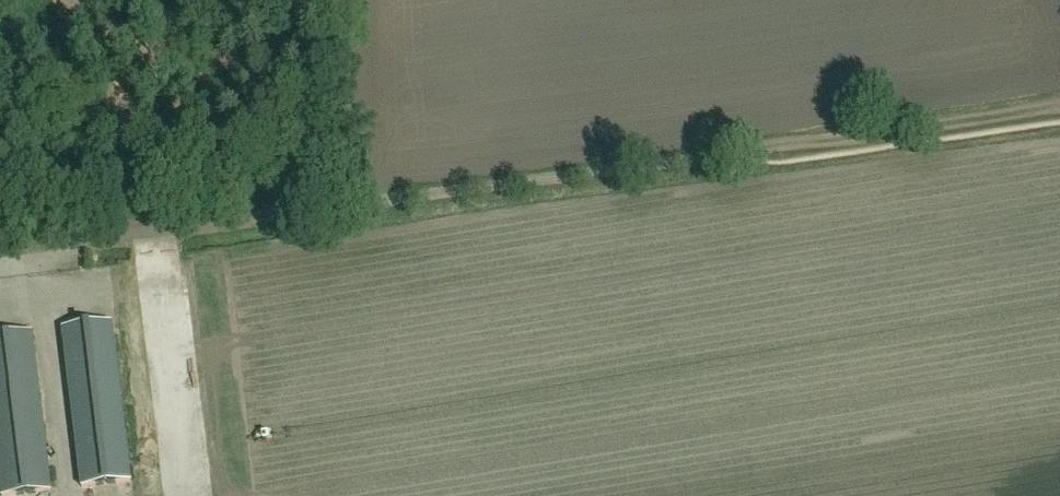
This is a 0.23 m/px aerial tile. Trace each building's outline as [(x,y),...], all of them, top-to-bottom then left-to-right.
[(112,321),(63,328),(82,486),(132,479),(112,321)] [(0,335),(0,480),(2,495),(53,489),(32,331),(0,335)]
